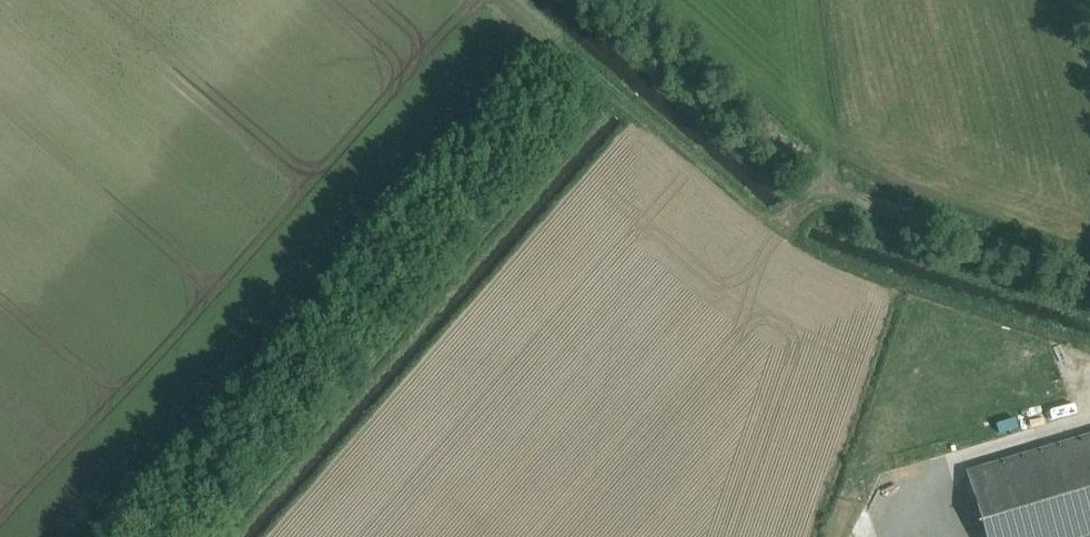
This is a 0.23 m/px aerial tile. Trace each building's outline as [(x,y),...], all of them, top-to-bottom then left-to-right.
[(969,473),(988,536),(1089,536),(1089,437),(969,473)]
